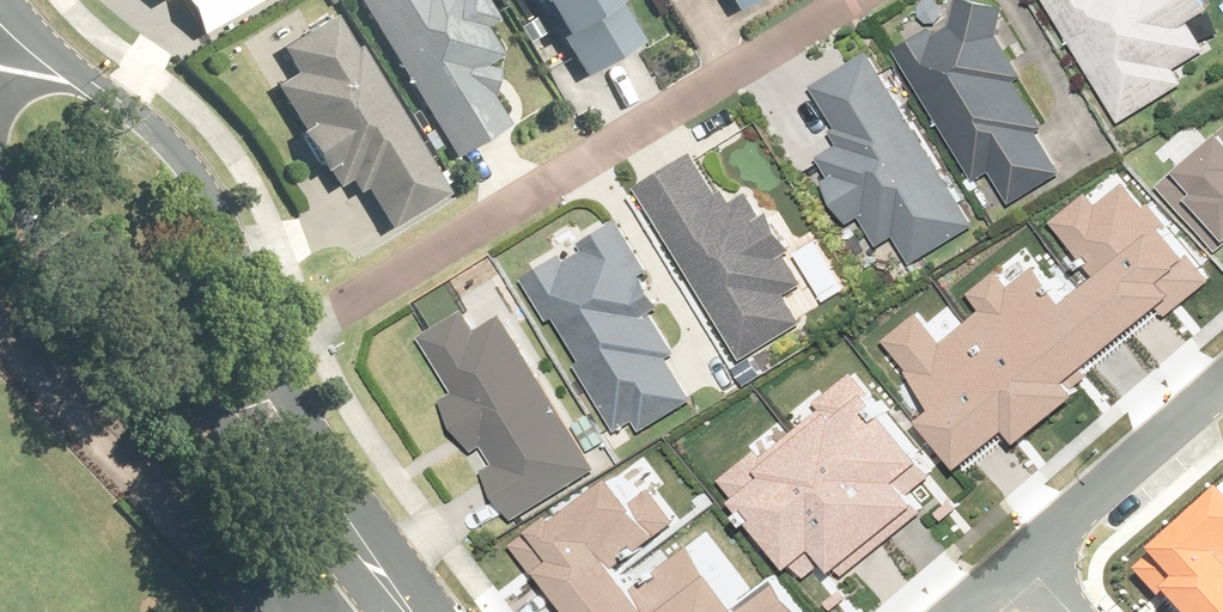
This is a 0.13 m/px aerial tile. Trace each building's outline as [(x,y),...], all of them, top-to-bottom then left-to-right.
[(266,0),(188,0),(208,35),(266,0)] [(458,158),(512,126),(494,94),(504,89),(488,63),(506,52),(491,27),(504,20),(493,0),(364,0),(458,158)] [(588,75),(648,42),(624,0),(547,0),(588,75)] [(741,10),(759,0),(735,0),(741,10)] [(903,46),(983,180),(999,171),(1016,200),(1065,171),(1042,131),(1049,127),(1020,77),(1029,71),(1008,34),(1011,0),(968,0),(965,20),(943,34),(938,25),(903,46)] [(1131,122),(1194,83),(1184,66),(1213,48),(1199,26),(1222,11),(1222,7),(1218,0),(1055,0),(1131,122)] [(364,47),(359,49),(336,13),(284,44),(302,71),(282,83),(310,129),(307,131),(341,187),(353,178),(364,194),(371,190),(395,229),(454,192),(364,47)] [(981,225),(877,51),(820,84),(845,125),(837,131),(844,142),(824,154),(837,177),(831,181),(856,222),(867,214),(884,244),(903,233),(921,261),(981,225)] [(1153,189),(1210,255),(1222,244),(1222,130),(1153,189)] [(702,152),(645,187),(751,357),(808,322),(791,295),(813,281),(795,252),(804,246),(782,212),(770,219),(753,193),(740,202),(733,190),(728,194),(702,152)] [(1088,277),(1076,287),(1117,339),(1155,308),(1162,317),(1206,282),(1185,256),(1180,260),(1158,232),(1164,227),(1144,203),(1140,206),(1122,184),(1093,207),(1083,195),(1046,225),(1088,277)] [(568,252),(530,274),(555,320),(566,314),(592,358),(585,362),(622,428),(643,416),(649,427),(697,399),(674,359),(684,353),(660,311),(670,305),(652,275),(657,272),(627,218),(586,241),(590,249),(573,260),(568,252)] [(979,311),(964,324),(1042,420),(1071,396),(1067,391),(1084,377),(1078,369),(1117,339),(1076,287),(1057,303),(1030,269),(1005,290),(993,274),(966,296),(979,311)] [(578,426),(510,315),(484,330),(471,309),(428,336),(461,389),(448,397),(482,452),(492,446),(502,461),(492,468),(521,514),(600,465),(592,451),(611,439),(596,415),(578,426)] [(915,316),(880,343),(902,369),(900,371),(925,410),(913,422),(952,470),(998,433),(1011,444),(1042,420),(964,324),(939,345),(915,316)] [(793,430),(882,540),(919,511),(908,497),(933,477),(849,373),(813,402),(819,410),(793,430)] [(754,450),(715,481),(732,501),(726,506),(782,572),(789,566),(801,581),(814,571),(820,577),(832,567),(838,575),(882,540),(793,430),(760,457),(754,450)] [(560,611),(568,611),(612,580),(605,572),(670,524),(647,492),(623,510),(602,482),(549,521),(546,517),(509,543),(560,611)] [(1131,569),(1156,597),(1163,591),(1181,611),(1222,611),(1222,496),(1212,485),(1141,547),(1147,554),(1131,569)] [(612,580),(568,611),(724,611),(728,609),(684,549),(622,594),(612,580)] [(728,609),(724,611),(801,611),(773,575),(728,609)]
